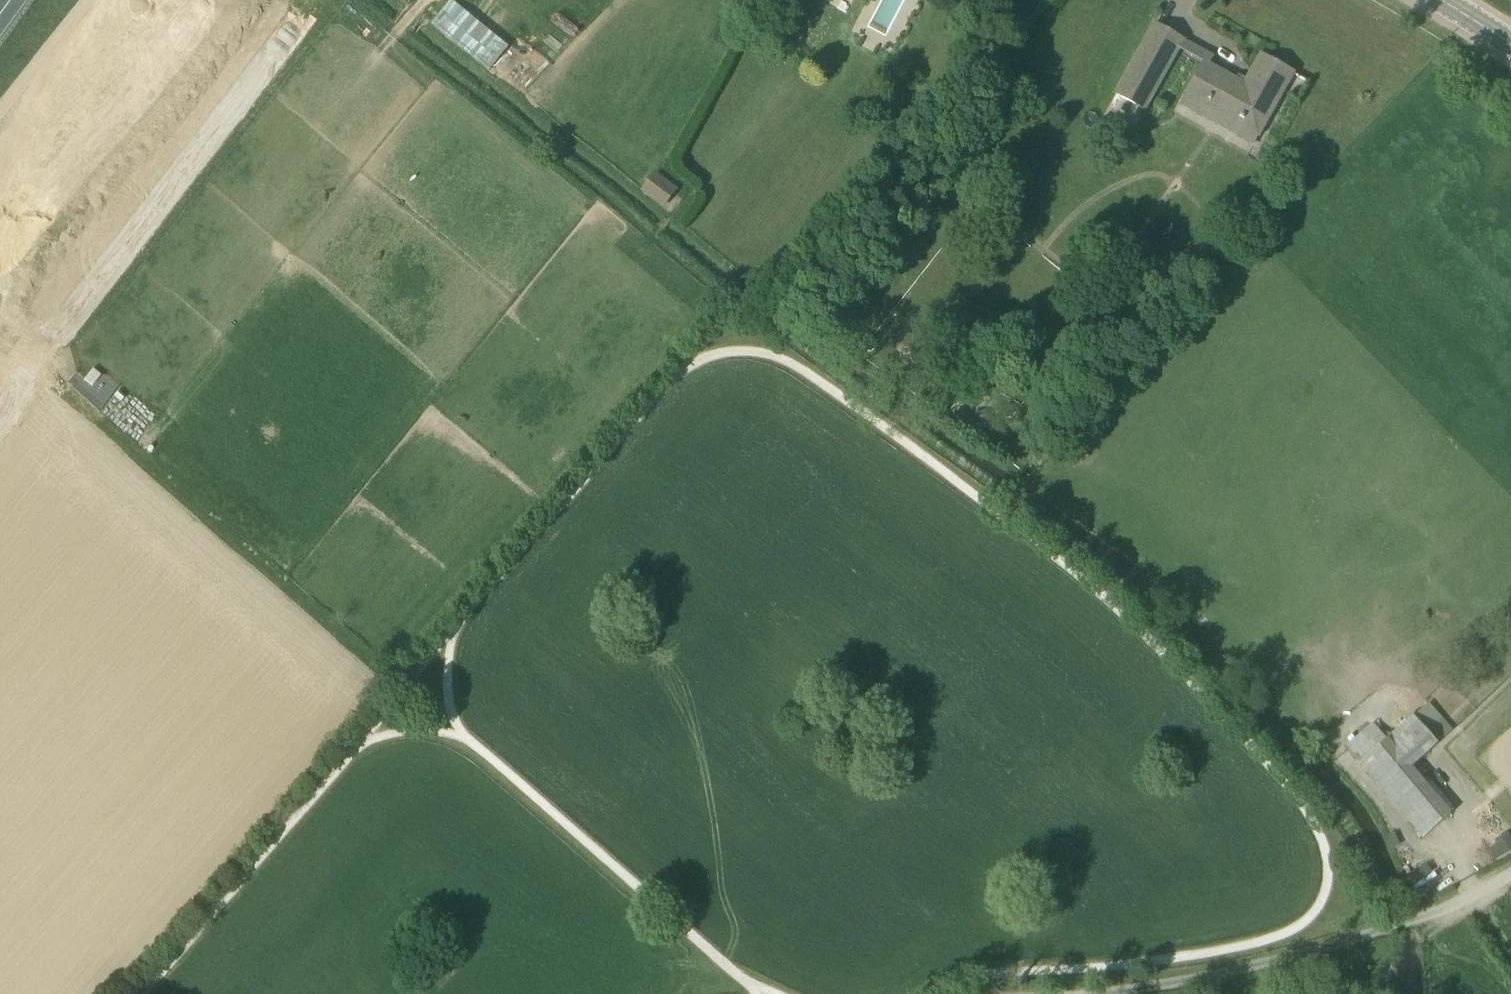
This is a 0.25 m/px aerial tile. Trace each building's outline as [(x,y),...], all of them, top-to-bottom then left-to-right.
[(511,40),(461,0),(448,0),(432,19),(490,66),(511,40)] [(1147,109),(1166,74),(1179,51),(1185,40),(1155,24),(1118,93),(1147,109)] [(1245,84),(1205,62),(1193,86),(1188,94),(1261,134),(1295,73),(1261,55),(1245,84)] [(952,96),(946,106),(954,112),(961,102),(952,96)] [(666,204),(679,184),(654,168),(641,187),(666,204)] [(1216,257),(1212,254),(1204,255),(1201,258),(1201,263),(1204,266),(1213,266),(1216,263),(1216,257)] [(73,384),(99,407),(118,386),(92,362),(73,384)] [(977,411),(974,414),(975,420),(978,423),(988,423),(992,420),(991,414),(987,411),(977,411)] [(1374,723),(1347,746),(1423,838),(1452,813),(1413,767),(1439,743),(1413,715),(1387,738),(1374,723)] [(1494,859),(1510,850),(1510,842),(1506,832),(1494,839),(1496,844),(1488,848),(1494,859)]
